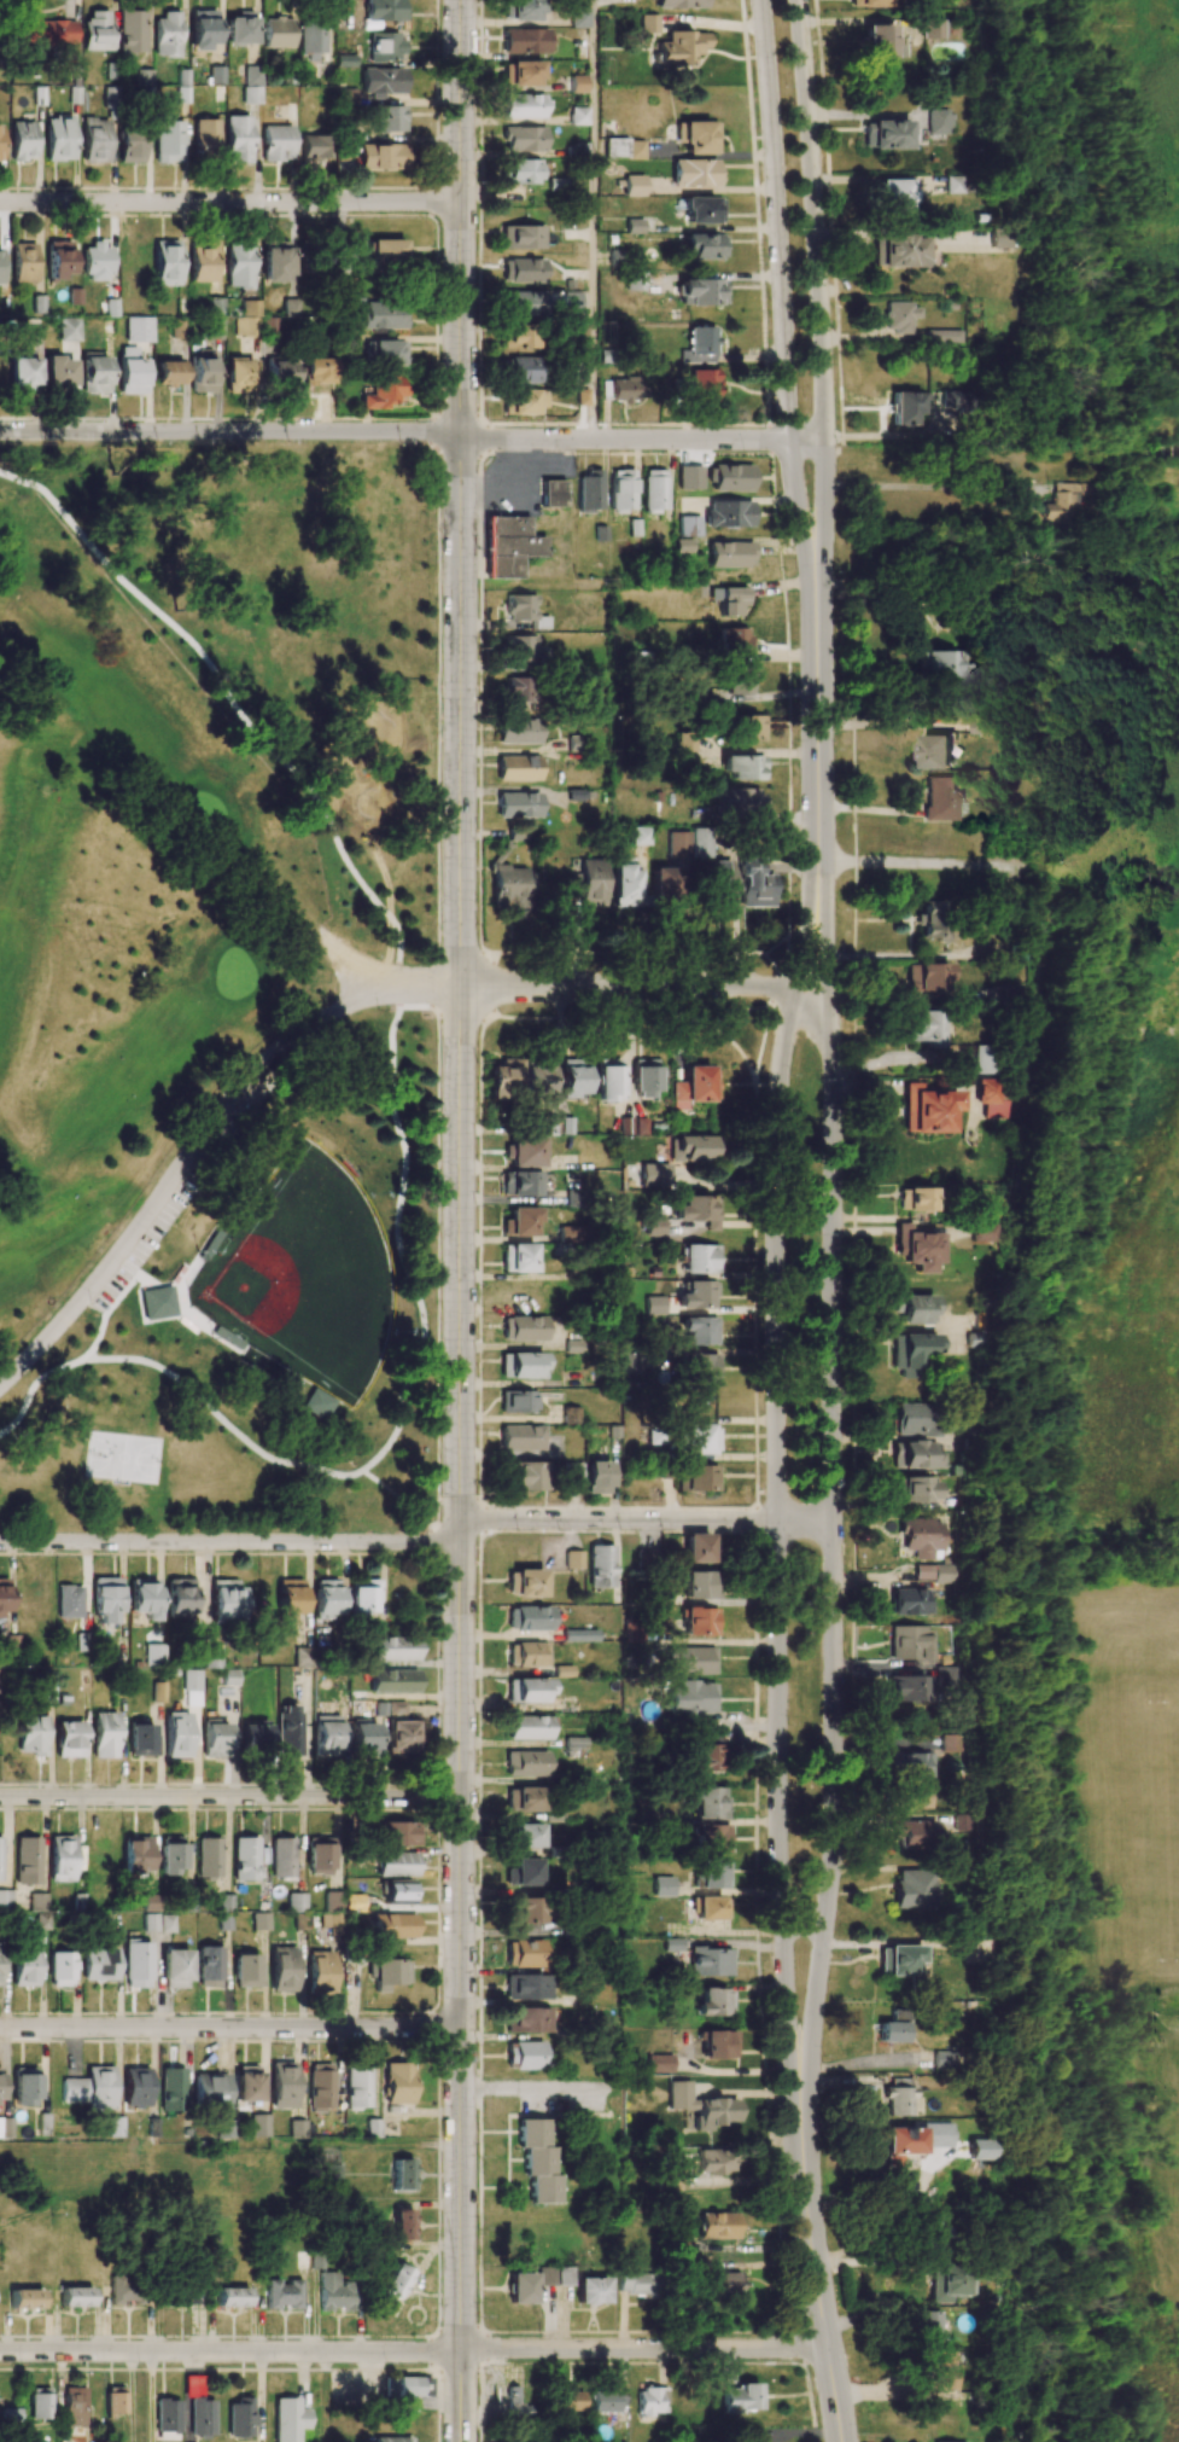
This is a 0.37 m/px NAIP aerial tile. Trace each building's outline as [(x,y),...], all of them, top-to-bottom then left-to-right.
[(365,22),(403,21),(403,0),(364,0),(365,22)] [(504,21),(539,20),(538,0),(504,0),(504,21)] [(704,0),(656,0),(656,8),(704,9),(704,0)] [(82,20),(82,50),(110,51),(110,11),(88,11),(88,20),(82,20)] [(118,57),(133,57),(133,53),(144,53),(144,11),(118,11),(118,57)] [(216,44),(216,11),(190,11),(190,50),(207,50),(207,44),(216,44)] [(226,44),(254,44),(254,12),(236,12),(236,18),(226,18),(226,44)] [(178,14),(153,15),(154,57),(178,56),(178,14)] [(658,33),(658,15),(640,14),(640,33),(658,33)] [(75,21),(36,21),(36,17),(22,17),(22,47),(62,47),(62,62),(75,62),(75,21)] [(263,48),(292,47),(291,18),(263,18),(263,48)] [(940,20),(921,19),(921,39),(940,40),(940,20)] [(324,53),(324,21),(299,21),(299,58),(316,58),(316,53),(324,53)] [(892,25),(864,26),(864,59),(899,58),(899,44),(892,44),(892,25)] [(502,53),(547,54),(547,30),(502,29),(502,53)] [(401,32),(369,33),(369,61),(402,59),(401,32)] [(656,42),(657,66),(693,66),(693,55),(704,55),(704,32),(666,33),(667,42),(656,42)] [(502,86),(539,87),(540,62),(502,61),(502,86)] [(261,104),(261,66),(243,66),(243,104),(261,104)] [(404,68),(361,69),(361,94),(404,94),(404,68)] [(151,71),(136,70),(136,86),(151,86),(151,71)] [(570,93),(585,93),(584,76),(570,76),(570,93)] [(103,108),(117,109),(118,88),(104,87),(103,108)] [(543,119),(543,95),(502,95),(502,119),(543,119)] [(405,107),(372,106),(371,132),(405,132),(405,107)] [(587,108),(569,107),(569,125),(587,126),(587,108)] [(927,134),(949,133),(949,110),(926,110),(927,134)] [(73,160),(72,116),(45,117),(46,161),(73,160)] [(249,116),(225,116),(225,163),(250,163),(249,116)] [(182,121),(172,122),(172,117),(154,117),(155,163),(183,162),(182,121)] [(108,162),(108,119),(83,118),(82,161),(108,162)] [(217,120),(194,120),(194,151),(216,152),(217,120)] [(908,121),(872,121),(872,150),(908,150),(908,121)] [(10,160),(34,160),(34,122),(11,122),(10,160)] [(715,122),(675,122),(676,143),(683,143),(683,155),(716,154),(715,122)] [(292,126),(261,126),(262,161),(292,161),(292,126)] [(544,128),(501,127),(501,152),(544,152),(544,128)] [(119,163),(143,162),(142,130),(118,131),(119,163)] [(300,159),(329,160),(329,136),(301,135),(300,159)] [(643,158),(643,139),(605,139),(605,158),(643,158)] [(338,161),(349,161),(349,143),(338,143),(338,161)] [(405,170),(405,145),(358,144),(357,169),(405,170)] [(716,159),(671,160),(672,187),(716,186),(716,159)] [(501,184),(537,184),(537,160),(501,160),(501,184)] [(644,176),(625,176),(625,196),(644,196),(644,176)] [(908,180),(877,180),(877,214),(908,215),(908,202),(917,203),(917,190),(908,190),(908,180)] [(684,224),(721,223),(720,197),(684,198),(684,224)] [(544,226),(501,226),(501,249),(543,250),(544,226)] [(1006,249),(1007,229),(989,229),(989,248),(1006,249)] [(685,259),(724,259),(724,235),(685,235),(685,259)] [(928,257),(928,237),(873,235),(872,267),(922,268),(923,257),(928,257)] [(367,241),(369,268),(403,266),(402,239),(367,241)] [(70,241),(46,242),(48,280),(61,280),(60,274),(72,274),(70,241)] [(179,286),(178,241),(154,241),(154,286),(179,286)] [(251,242),(226,242),(227,288),(251,288),(251,242)] [(214,243),(190,243),(190,282),(215,282),(214,243)] [(280,275),(290,274),(289,243),(261,244),(262,283),(280,282),(280,275)] [(35,283),(35,244),(13,244),(12,282),(35,283)] [(84,245),(84,281),(109,281),(109,245),(84,245)] [(544,283),(543,259),(502,260),(502,283),(544,283)] [(625,291),(644,290),(644,273),(625,274),(625,291)] [(724,280),(678,280),(678,306),(724,306),(724,280)] [(502,291),(501,316),(546,318),(547,292),(502,291)] [(557,312),(580,312),(580,292),(556,293),(557,312)] [(223,315),(223,298),(208,298),(208,314),(223,315)] [(283,317),(297,317),(297,299),(283,300),(283,317)] [(235,336),(259,337),(259,301),(241,301),(240,318),(236,318),(235,336)] [(104,335),(116,335),(117,303),(105,303),(104,335)] [(402,330),(403,303),(362,303),(362,330),(402,330)] [(911,333),(911,318),(919,318),(919,304),(885,304),(885,332),(911,333)] [(80,341),(80,318),(59,319),(59,342),(80,341)] [(153,318),(126,318),(126,342),(153,343),(153,318)] [(263,336),(280,337),(280,318),(263,318),(263,336)] [(502,349),(534,348),(533,325),(501,325),(502,349)] [(715,363),(714,327),(688,327),(688,350),(679,350),(679,363),(715,363)] [(960,330),(926,330),(927,344),(960,343),(960,330)] [(404,341),(364,342),(364,366),(404,365),(404,341)] [(146,359),(138,359),(138,347),(119,347),(119,394),(146,394),(146,359)] [(191,358),(190,393),(213,393),(214,350),(198,349),(198,358),(191,358)] [(108,393),(108,355),(82,355),(82,393),(108,393)] [(46,357),(46,386),(74,387),(75,358),(46,357)] [(38,358),(15,358),(14,394),(37,395),(38,358)] [(304,384),(333,384),(333,358),(303,359),(304,384)] [(537,358),(502,358),(502,369),(507,369),(506,384),(536,384),(537,358)] [(254,359),(226,360),(226,393),(254,392),(254,359)] [(296,385),(295,360),(266,361),(266,386),(296,385)] [(183,362),(156,362),(156,385),(183,386),(183,362)] [(690,370),(691,397),(716,397),(715,370),(690,370)] [(402,376),(370,376),(370,395),(360,395),(359,407),(396,408),(396,397),(402,397),(402,376)] [(643,388),(637,388),(637,378),(601,379),(601,402),(643,401),(643,388)] [(545,408),(545,391),(502,390),(502,415),(534,416),(534,407),(545,408)] [(965,409),(965,391),(942,391),(941,408),(965,409)] [(892,425),(913,426),(913,415),(920,415),(921,393),(892,392),(892,425)] [(696,483),(697,464),(676,464),(676,483),(696,483)] [(751,466),(711,465),(711,491),(751,491),(751,466)] [(609,512),(633,512),(634,470),(610,470),(609,512)] [(642,470),(643,512),(666,512),(665,470),(642,470)] [(601,512),(601,473),(577,473),(578,512),(601,512)] [(539,481),(539,507),(564,507),(564,481),(539,481)] [(1058,506),(1066,506),(1065,496),(1077,496),(1077,484),(1043,484),(1044,504),(1035,504),(1036,530),(1058,530),(1058,506)] [(752,527),(751,501),(706,502),(707,528),(752,527)] [(700,537),(699,516),(678,517),(679,537),(700,537)] [(484,537),(484,517),(527,517),(527,537),(544,537),(544,557),(519,557),(519,580),(484,580),(484,557),(484,537)] [(691,539),(674,539),(674,552),(692,551),(691,539)] [(708,567),(753,568),(753,543),(708,542),(708,567)] [(746,588),(718,589),(719,616),(741,616),(740,606),(746,606),(746,588)] [(515,628),(534,628),(534,595),(506,595),(506,621),(514,621),(515,628)] [(748,628),(720,628),(720,654),(748,655),(748,628)] [(534,636),(506,636),(506,662),(514,661),(515,670),(525,669),(524,662),(534,661),(534,636)] [(960,651),(919,651),(919,679),(969,679),(969,664),(960,664),(960,651)] [(751,666),(728,666),(727,695),(751,695),(751,666)] [(507,702),(533,703),(534,678),(507,678),(507,702)] [(764,715),(736,716),(736,742),(764,741),(764,715)] [(497,744),(539,744),(539,720),(497,720),(497,744)] [(953,734),(919,735),(920,760),(924,760),(924,768),(953,768),(953,734)] [(539,781),(539,757),(497,756),(497,780),(539,781)] [(763,756),(721,757),(722,773),(729,772),(729,781),(764,780),(763,756)] [(956,821),(956,803),(963,803),(963,791),(956,791),(956,776),(925,776),(924,821),(956,821)] [(713,789),(713,816),(764,816),(764,790),(713,789)] [(496,794),(497,818),(539,817),(539,793),(496,794)] [(507,841),(524,841),(524,827),(508,827),(507,841)] [(631,845),(648,845),(648,827),(631,827),(631,845)] [(710,828),(691,829),(691,858),(711,858),(710,828)] [(668,832),(667,857),(690,857),(690,832),(668,832)] [(740,906),(773,906),(773,874),(758,874),(758,857),(740,857),(740,906)] [(603,860),(579,860),(580,874),(571,874),(571,890),(579,890),(580,906),(604,906),(603,860)] [(613,907),(637,907),(637,860),(612,860),(613,907)] [(731,907),(732,862),(706,861),(705,894),(711,894),(711,907),(731,907)] [(491,910),(525,910),(525,895),(534,895),(533,870),(507,870),(507,864),(490,865),(491,910)] [(681,868),(650,869),(651,898),(681,898),(681,868)] [(919,939),(943,939),(944,901),(920,901),(920,914),(915,914),(915,925),(919,925),(919,939)] [(906,965),(907,991),(949,990),(948,964),(906,965)] [(907,1041),(924,1041),(924,1049),(940,1049),(941,1012),(908,1011),(907,1041)] [(994,1075),(995,1047),(973,1046),(973,1074),(994,1075)] [(488,1066),(488,1096),(519,1097),(519,1059),(500,1059),(499,1067),(488,1066)] [(551,1059),(524,1060),(524,1091),(551,1091),(551,1059)] [(597,1102),(621,1101),(620,1059),(597,1059),(597,1102)] [(658,1095),(657,1060),(633,1060),(633,1096),(658,1095)] [(586,1097),(585,1061),(560,1062),(562,1097),(586,1097)] [(686,1101),(717,1101),(717,1066),(684,1067),(684,1082),(671,1082),(672,1110),(687,1109),(686,1101)] [(982,1119),(1003,1119),(1004,1099),(995,1099),(995,1079),(975,1079),(975,1104),(982,1104),(982,1119)] [(903,1132),(950,1133),(951,1112),(957,1112),(958,1092),(919,1091),(919,1083),(904,1083),(903,1132)] [(717,1137),(671,1136),(670,1160),(717,1161),(717,1137)] [(505,1167),(541,1167),(540,1137),(505,1137),(505,1167)] [(671,1165),(641,1164),(640,1187),(670,1187),(671,1165)] [(541,1172),(501,1172),(500,1196),(540,1197),(541,1172)] [(582,1190),(567,1189),(566,1206),(581,1207),(582,1190)] [(933,1189),(899,1189),(899,1211),(933,1212),(933,1189)] [(673,1206),(673,1221),(705,1222),(705,1231),(716,1232),(717,1196),(681,1196),(681,1206),(673,1206)] [(535,1237),(535,1208),(508,1207),(507,1220),(501,1220),(501,1236),(535,1237)] [(664,1218),(647,1218),(646,1236),(663,1236),(664,1218)] [(943,1233),(909,1233),(909,1223),(895,1223),(895,1254),(902,1255),(902,1264),(912,1264),(912,1273),(931,1273),(931,1264),(943,1264),(943,1233)] [(559,1243),(589,1242),(589,1226),(559,1227),(559,1243)] [(194,1233),(187,1246),(195,1251),(203,1239),(194,1233)] [(501,1272),(534,1273),(535,1245),(502,1244),(501,1272)] [(683,1274),(719,1274),(719,1245),(683,1245),(683,1274)] [(716,1297),(716,1282),(685,1281),(685,1294),(678,1294),(678,1308),(710,1309),(710,1297),(716,1297)] [(138,1292),(142,1322),(174,1316),(169,1286),(138,1292)] [(933,1296),(893,1296),(893,1314),(900,1314),(900,1325),(926,1325),(926,1316),(933,1316),(933,1296)] [(664,1297),(645,1297),(645,1315),(664,1315),(664,1297)] [(544,1341),(544,1317),(501,1317),(501,1342),(544,1341)] [(716,1317),(680,1317),(680,1331),(685,1331),(685,1346),(716,1345),(716,1317)] [(893,1369),(900,1369),(900,1379),(918,1379),(918,1356),(936,1355),(936,1335),(892,1335),(893,1369)] [(544,1353),(500,1353),(500,1378),(544,1379),(544,1353)] [(638,1373),(639,1354),(622,1353),(621,1373),(638,1373)] [(717,1354),(685,1354),(684,1382),(717,1383),(717,1354)] [(500,1413),(533,1413),(533,1391),(500,1391),(500,1413)] [(896,1404),(896,1436),(930,1435),(929,1403),(896,1404)] [(542,1450),(543,1426),(500,1425),(500,1449),(542,1450)] [(679,1454),(717,1453),(717,1425),(678,1426),(679,1454)] [(892,1469),(937,1469),(937,1453),(927,1453),(927,1442),(892,1442),(892,1469)] [(544,1462),(510,1463),(510,1491),(545,1490),(544,1462)] [(608,1463),(585,1463),(585,1494),(609,1494),(608,1463)] [(717,1465),(676,1466),(676,1492),(717,1491),(717,1465)] [(892,1478),(891,1502),(934,1503),(934,1479),(892,1478)] [(900,1519),(901,1550),(913,1550),(913,1560),(930,1559),(930,1550),(940,1550),(939,1518),(900,1519)] [(709,1534),(684,1534),(683,1562),(717,1562),(717,1546),(709,1546),(709,1534)] [(612,1546),(588,1546),(589,1588),(613,1588),(612,1546)] [(635,1565),(652,1566),(653,1550),(635,1550),(635,1565)] [(582,1551),(564,1551),(564,1568),(581,1569),(582,1551)] [(949,1581),(949,1565),(914,1565),(915,1582),(949,1581)] [(543,1571),(508,1571),(508,1597),(543,1597),(543,1571)] [(717,1571),(681,1572),(681,1600),(718,1599),(717,1571)] [(119,1578),(92,1578),(92,1615),(98,1615),(99,1624),(114,1624),(114,1613),(120,1613),(119,1578)] [(144,1613),(144,1621),(157,1621),(157,1579),(129,1580),(129,1613),(144,1613)] [(191,1617),(192,1580),(167,1579),(166,1616),(191,1617)] [(240,1580),(210,1581),(211,1621),(241,1620),(240,1580)] [(277,1615),(303,1614),(302,1580),(277,1580),(277,1615)] [(378,1580),(350,1580),(349,1613),(377,1613),(378,1580)] [(338,1582),(313,1583),(314,1618),(339,1617),(338,1582)] [(57,1618),(82,1618),(82,1586),(57,1586),(57,1618)] [(891,1615),(929,1615),(929,1589),(891,1589),(891,1615)] [(551,1606),(508,1607),(508,1631),(551,1630),(551,1606)] [(683,1636),(717,1636),(717,1608),(683,1608),(683,1636)] [(890,1626),(890,1660),(929,1660),(929,1627),(890,1626)] [(597,1642),(597,1630),(562,1630),(562,1642),(597,1642)] [(115,1636),(117,1666),(126,1666),(125,1636),(115,1636)] [(417,1661),(416,1636),(369,1637),(370,1661),(417,1661)] [(509,1667),(547,1666),(546,1643),(508,1643),(509,1667)] [(311,1648),(293,1648),(294,1668),(312,1667),(311,1648)] [(715,1674),(714,1648),(665,1649),(665,1675),(715,1674)] [(221,1649),(205,1649),(205,1668),(221,1668),(221,1649)] [(936,1667),(935,1687),(955,1688),(956,1668),(936,1667)] [(201,1670),(184,1670),(183,1706),(200,1706),(201,1670)] [(417,1670),(370,1671),(370,1694),(417,1693),(417,1670)] [(888,1676),(887,1702),(921,1702),(922,1687),(928,1687),(928,1677),(888,1676)] [(507,1679),(507,1703),(547,1703),(547,1679),(507,1679)] [(715,1682),(676,1681),(676,1688),(668,1688),(668,1715),(714,1716),(715,1682)] [(153,1702),(165,1702),(165,1682),(153,1682),(153,1702)] [(405,1701),(387,1702),(387,1715),(405,1714),(405,1701)] [(301,1706),(277,1706),(276,1756),(300,1757),(301,1706)] [(117,1713),(93,1712),(92,1758),(116,1758),(117,1713)] [(190,1713),(166,1712),(165,1758),(189,1758),(190,1713)] [(46,1757),(46,1716),(17,1716),(18,1753),(32,1752),(32,1757),(46,1757)] [(314,1757),(340,1757),(339,1716),(314,1716),(314,1757)] [(549,1716),(507,1716),(507,1739),(549,1740),(549,1716)] [(228,1724),(217,1724),(217,1719),(203,1719),(202,1758),(227,1758),(228,1724)] [(253,1725),(239,1725),(240,1751),(268,1751),(268,1720),(253,1720),(253,1725)] [(387,1721),(387,1757),(413,1757),(413,1743),(416,1742),(416,1721),(387,1721)] [(55,1722),(56,1758),(84,1758),(83,1722),(55,1722)] [(377,1724),(351,1723),(350,1752),(376,1752),(377,1724)] [(156,1725),(129,1725),(129,1756),(156,1755),(156,1725)] [(720,1735),(695,1736),(696,1772),(721,1771),(720,1735)] [(935,1752),(955,1752),(955,1736),(936,1735),(935,1752)] [(547,1776),(546,1751),(505,1752),(506,1776),(547,1776)] [(927,1778),(928,1753),(883,1752),(882,1777),(927,1778)] [(725,1787),(692,1788),(692,1819),(726,1819),(725,1787)] [(505,1788),(506,1812),(542,1811),(542,1788),(505,1788)] [(926,1788),(904,1788),(905,1809),(926,1809),(926,1788)] [(966,1831),(966,1816),(949,1816),(948,1830),(966,1831)] [(932,1821),(889,1822),(889,1838),(896,1838),(896,1849),(932,1848),(932,1821)] [(418,1846),(419,1823),(376,1822),(376,1845),(418,1846)] [(540,1848),(541,1824),(506,1823),(506,1847),(540,1848)] [(729,1853),(728,1824),(695,1825),(695,1853),(729,1853)] [(73,1836),(48,1836),(49,1882),(73,1881),(73,1836)] [(150,1838),(123,1837),(123,1873),(150,1873),(150,1838)] [(160,1876),(174,1876),(175,1870),(184,1870),(184,1837),(160,1837),(160,1876)] [(259,1838),(234,1837),(233,1880),(258,1880),(259,1838)] [(39,1885),(40,1838),(16,1838),(16,1884),(39,1885)] [(221,1876),(221,1838),(198,1838),(198,1876),(221,1876)] [(295,1838),(272,1838),(272,1879),(294,1880),(295,1838)] [(333,1875),(334,1838),(308,1838),(307,1874),(333,1875)] [(377,1877),(416,1877),(416,1853),(377,1853),(377,1877)] [(539,1886),(540,1860),(513,1859),(513,1869),(505,1869),(505,1886),(539,1886)] [(728,1889),(728,1860),(698,1861),(698,1874),(692,1874),(693,1889),(728,1889)] [(892,1909),(927,1909),(928,1871),(893,1871),(892,1909)] [(652,1897),(672,1897),(672,1877),(652,1877),(652,1897)] [(415,1904),(415,1880),(381,1880),(381,1904),(415,1904)] [(0,1890),(0,1910),(12,1911),(12,1891),(0,1890)] [(324,1911),(342,1912),(343,1892),(325,1892),(324,1911)] [(47,1894),(30,1894),(30,1910),(47,1910),(47,1894)] [(306,1894),(288,1894),(288,1911),(306,1911),(306,1894)] [(142,1910),(158,1910),(159,1895),(143,1895),(142,1910)] [(346,1895),(345,1911),(362,1911),(363,1895),(346,1895)] [(727,1919),(727,1897),(694,1898),(695,1920),(727,1919)] [(507,1898),(507,1924),(542,1924),(542,1898),(507,1898)] [(269,1913),(252,1914),(253,1930),(269,1930),(269,1913)] [(329,1935),(342,1934),(342,1913),(321,1914),(321,1927),(329,1927),(329,1935)] [(143,1931),(157,1932),(158,1914),(143,1914),(143,1931)] [(371,1915),(372,1939),(415,1938),(415,1914),(371,1915)] [(173,1932),(174,1915),(159,1915),(159,1932),(173,1932)] [(150,1941),(124,1940),(124,1988),(149,1988),(150,1941)] [(542,1940),(506,1941),(506,1967),(542,1967),(542,1940)] [(880,1976),(915,1975),(915,1964),(920,1963),(920,1946),(879,1947),(880,1976)] [(220,1947),(197,1947),(197,1987),(221,1987),(220,1947)] [(271,1991),(295,1991),(295,1947),(270,1947),(271,1991)] [(82,1980),(116,1981),(117,1949),(83,1948),(82,1980)] [(730,1976),(731,1948),(689,1948),(689,1975),(730,1976)] [(37,1987),(37,1949),(12,1949),(12,1986),(37,1987)] [(188,1950),(162,1950),(161,1988),(188,1988),(188,1950)] [(333,1951),(308,1951),(307,1995),(332,1995),(333,1951)] [(73,1987),(73,1953),(50,1952),(49,1986),(73,1987)] [(234,1955),(234,1987),(263,1987),(263,1965),(258,1965),(258,1955),(234,1955)] [(407,1960),(373,1960),(373,1992),(386,1992),(386,1984),(407,1984),(407,1960)] [(550,1999),(550,1975),(506,1975),(506,1999),(550,1999)] [(732,1989),(698,1989),(698,2016),(732,2016),(732,1989)] [(550,2008),(506,2008),(506,2032),(549,2033),(550,2008)] [(904,2043),(905,2023),(879,2022),(879,2042),(904,2043)] [(736,2032),(708,2031),(708,2058),(736,2059),(736,2032)] [(509,2070),(543,2069),(542,2043),(508,2044),(509,2070)] [(954,2052),(933,2052),(933,2068),(953,2069),(954,2052)] [(296,2107),(295,2062),(271,2063),(271,2108),(296,2107)] [(411,2063),(384,2064),(385,2104),(411,2104),(411,2063)] [(310,2111),(333,2110),(332,2064),(309,2065),(310,2111)] [(370,2109),(370,2064),(346,2064),(346,2109),(370,2109)] [(62,2079),(62,2103),(86,2103),(86,2111),(113,2111),(112,2066),(86,2066),(86,2078),(62,2079)] [(259,2066),(235,2067),(236,2101),(260,2100),(259,2066)] [(148,2067),(122,2068),(123,2108),(149,2107),(148,2067)] [(38,2104),(38,2068),(13,2068),(14,2104),(38,2104)] [(184,2068),(160,2068),(160,2111),(184,2111),(184,2068)] [(227,2107),(227,2074),(194,2073),(193,2107),(227,2107)] [(912,2078),(890,2079),(890,2088),(883,2088),(883,2099),(887,2099),(887,2117),(910,2116),(910,2098),(912,2098),(912,2078)] [(668,2110),(696,2109),(697,2131),(711,2131),(711,2124),(737,2123),(737,2099),(690,2100),(690,2081),(667,2081),(668,2110)] [(250,2115),(251,2137),(269,2137),(268,2114),(250,2115)] [(108,2137),(122,2136),(122,2127),(121,2127),(120,2117),(108,2118),(108,2137)] [(0,2118),(0,2138),(12,2138),(12,2118),(0,2118)] [(529,2204),(557,2204),(558,2175),(551,2175),(551,2148),(545,2148),(546,2120),(517,2119),(517,2148),(523,2148),(523,2176),(529,2176),(529,2204)] [(233,2140),(233,2121),(216,2120),(216,2139),(233,2140)] [(884,2154),(922,2155),(922,2129),(884,2128),(884,2154)] [(969,2159),(990,2159),(991,2141),(969,2140),(969,2159)] [(733,2174),(732,2149),(697,2150),(698,2175),(733,2174)] [(393,2190),(411,2190),(412,2159),(393,2159),(393,2190)] [(412,2241),(411,2209),(393,2210),(393,2241),(412,2241)] [(737,2239),(737,2213),(699,2213),(699,2239),(737,2239)] [(411,2272),(395,2264),(380,2291),(396,2300),(411,2272)] [(931,2302),(951,2303),(951,2295),(972,2295),(972,2277),(964,2277),(964,2265),(932,2264),(931,2302)] [(554,2286),(555,2267),(538,2267),(537,2286),(554,2286)] [(337,2273),(319,2273),(320,2310),(354,2310),(354,2283),(338,2283),(337,2273)] [(508,2304),(534,2304),(534,2274),(508,2273),(508,2304)] [(659,2275),(619,2273),(618,2293),(658,2294),(659,2275)] [(198,2303),(197,2274),(176,2274),(176,2291),(167,2291),(167,2304),(198,2303)] [(110,2303),(141,2304),(142,2278),(110,2277),(110,2303)] [(576,2278),(577,2306),(607,2305),(607,2278),(576,2278)] [(267,2308),(300,2308),(301,2281),(279,2281),(279,2280),(267,2279),(267,2308)] [(91,2306),(91,2288),(60,2288),(60,2307),(91,2306)] [(217,2307),(247,2307),(247,2288),(216,2288),(217,2307)] [(10,2309),(41,2308),(41,2290),(10,2290),(10,2309)] [(938,2312),(916,2311),(915,2342),(937,2342),(938,2312)] [(953,2353),(928,2352),(926,2390),(952,2391),(953,2353)] [(418,2377),(389,2377),(389,2397),(418,2397),(418,2377)] [(419,2397),(430,2396),(430,2378),(419,2378),(419,2397)] [(757,2386),(721,2386),(722,2412),(757,2412),(757,2386)] [(124,2415),(124,2387),(105,2388),(105,2415),(124,2415)] [(518,2387),(506,2387),(507,2418),(528,2417),(528,2403),(519,2404),(518,2387)] [(29,2419),(49,2419),(49,2388),(29,2388),(29,2419)] [(84,2427),(85,2388),(63,2388),(63,2426),(84,2427)] [(665,2388),(637,2388),(637,2415),(664,2416),(665,2388)] [(558,2412),(582,2411),(582,2389),(557,2390),(558,2412)] [(591,2412),(616,2413),(617,2391),(591,2390),(591,2412)] [(214,2437),(214,2398),(189,2398),(190,2437),(214,2437)] [(298,2430),(308,2429),(308,2409),(298,2409),(298,2398),(274,2399),(274,2441),(298,2441),(298,2430)] [(179,2400),(156,2399),(155,2432),(179,2433),(179,2400)] [(228,2437),(252,2437),(252,2400),(228,2400),(228,2437)] [(740,2430),(742,2441),(753,2441),(752,2429),(740,2430)]
